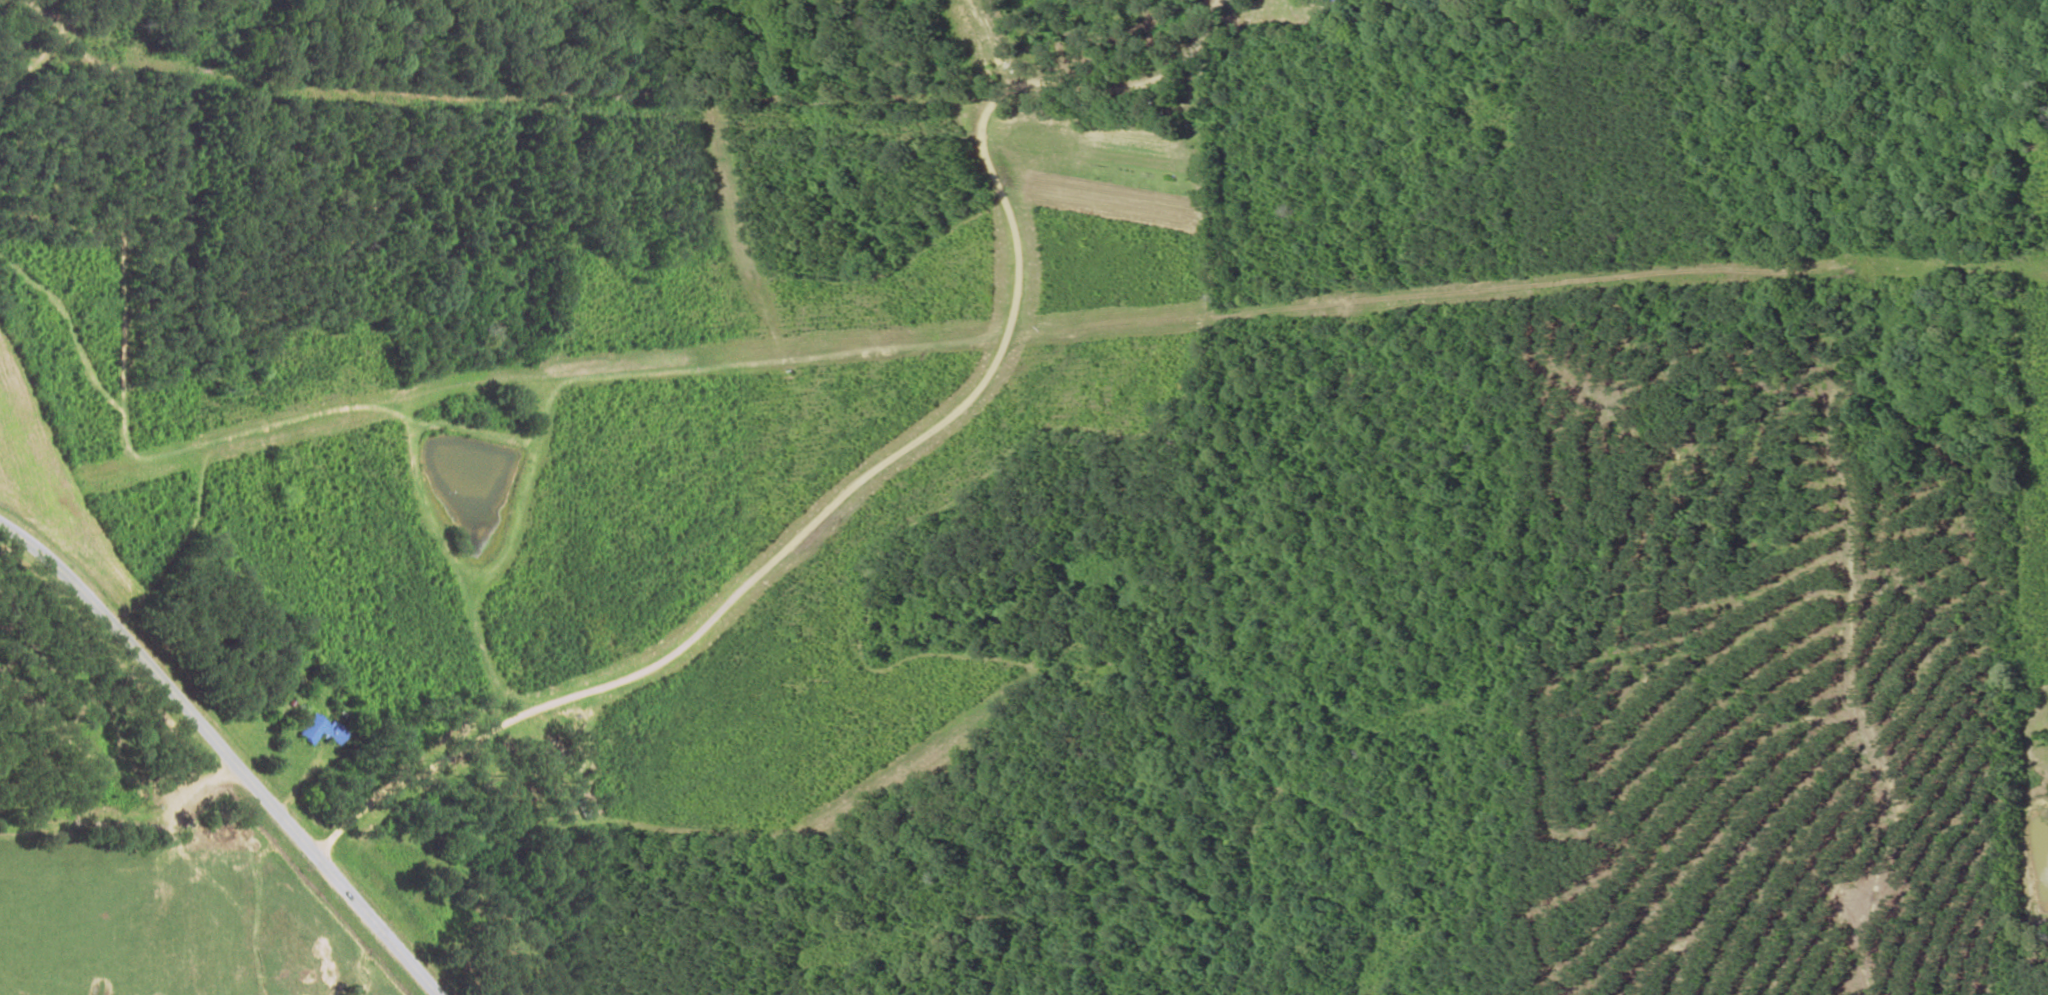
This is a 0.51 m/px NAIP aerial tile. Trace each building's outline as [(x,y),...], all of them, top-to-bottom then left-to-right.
[(346,729),(331,720),(329,724),(310,712),(295,737),(310,746),(318,733),(337,745),(346,729)]
